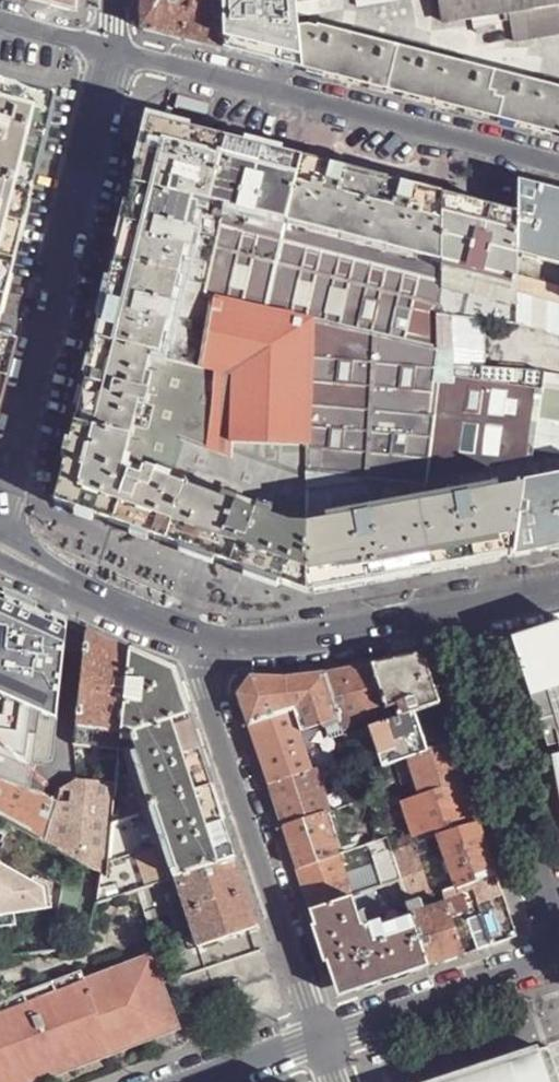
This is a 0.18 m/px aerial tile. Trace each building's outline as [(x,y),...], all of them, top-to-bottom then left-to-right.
[(77,11),(77,0),(34,0),(77,11)] [(223,51),(222,0),(142,0),(142,18),(142,30),(183,41),(223,51)] [(298,28),(297,21),(297,17),(296,7),(269,0),(222,0),(223,51),(273,64),(279,65),(301,71),(298,28)] [(323,0),(311,0),(296,3),(296,7),(297,17),(325,12),(323,0)] [(533,0),(439,0),(443,22),(473,17),(498,13),(508,11),(534,7),(533,0)] [(539,36),(558,33),(558,3),(534,7),(539,36)] [(539,36),(534,7),(508,11),(509,19),(513,41),(539,36)] [(498,13),(499,21),(509,19),(508,11),(498,13)] [(473,17),(475,32),(500,28),(499,21),(498,13),(473,17)] [(549,87),(542,85),(462,64),(350,35),(318,26),(318,29),(309,27),(298,28),(301,71),(328,78),(558,137),(558,90),(549,87)] [(462,64),(464,57),(352,27),(350,35),(462,64)] [(547,78),(549,87),(558,90),(558,81),(547,78)] [(0,84),(0,183),(20,188),(43,95),(0,84)] [(137,180),(135,188),(194,203),(194,202),(211,206),(227,142),(151,123),(148,134),(137,180)] [(227,142),(211,206),(224,209),(287,225),(302,162),(227,142)] [(442,265),(442,197),(302,162),(287,225),(442,265)] [(20,188),(0,183),(0,262),(2,262),(20,188)] [(519,183),(518,217),(518,255),(558,266),(558,194),(519,183)] [(116,266),(179,282),(191,234),(187,233),(194,203),(135,188),(124,232),(116,266)] [(442,197),(442,265),(517,284),(518,272),(518,255),(518,217),(442,197)] [(160,357),(199,366),(213,298),(203,296),(215,248),(224,209),(211,206),(194,202),(194,203),(187,233),(191,234),(179,282),(160,357)] [(224,209),(215,248),(277,264),(283,241),(287,225),(224,209)] [(442,287),(442,265),(287,225),(283,241),(442,287)] [(213,298),(312,323),(310,416),(308,416),(307,446),(305,526),(322,523),(321,512),(345,507),(346,512),(367,508),(368,514),(398,508),(438,502),(435,480),(464,474),(468,496),(470,495),(528,482),(532,451),(543,374),(458,369),(458,370),(452,369),(452,367),(453,317),(441,316),(442,287),(283,241),(277,264),(215,248),(203,296),(213,298)] [(483,321),(517,325),(517,294),(517,284),(442,265),(442,287),(441,316),(453,317),(483,321)] [(179,282),(116,266),(112,280),(100,330),(97,343),(152,356),(160,357),(179,282)] [(518,272),(517,284),(517,294),(558,305),(558,283),(518,272)] [(558,337),(558,305),(517,294),(517,325),(558,337)] [(312,323),(213,298),(199,366),(230,374),(229,445),(307,446),(308,416),(310,416),(312,323)] [(483,321),(453,317),(452,367),(484,369),(483,321)] [(75,425),(131,439),(139,410),(145,411),(150,391),(144,390),(152,356),(97,343),(92,361),(88,376),(78,417),(75,425)] [(229,445),(230,374),(199,366),(160,357),(152,356),(144,390),(150,391),(145,411),(139,410),(131,439),(123,473),(135,477),(138,468),(155,474),(154,477),(184,489),(288,527),(305,528),(305,526),(307,446),(229,445)] [(543,374),(532,451),(558,455),(558,376),(543,374)] [(120,527),(166,544),(184,489),(154,477),(155,474),(138,468),(135,477),(123,473),(131,439),(75,425),(62,477),(60,485),(74,510),(120,527)] [(483,562),(470,495),(468,496),(464,474),(435,480),(438,502),(398,508),(410,575),(418,574),(463,565),(483,562)] [(483,562),(530,553),(558,547),(558,476),(528,482),(470,495),(483,562)] [(247,573),(305,595),(307,545),(305,545),(305,528),(288,527),(184,489),(166,544),(229,567),(247,573)] [(381,581),(368,514),(367,508),(346,512),(345,507),(321,512),(322,523),(305,526),(305,528),(305,545),(307,545),(305,595),(315,593),(362,584),(381,581)] [(398,508),(368,514),(381,581),(410,575),(398,508)] [(31,787),(35,761),(49,763),(55,759),(72,625),(59,619),(8,597),(0,594),(0,776),(31,787)] [(513,644),(545,739),(557,735),(558,745),(558,629),(513,644)] [(109,641),(89,632),(77,725),(123,730),(132,651),(109,641)] [(132,651),(123,730),(134,731),(158,803),(180,876),(235,858),(225,827),(212,785),(188,713),(179,684),(162,663),(153,660),(132,651)] [(398,659),(372,665),(388,710),(400,706),(404,716),(415,712),(440,704),(432,681),(427,665),(413,656),(398,659)] [(347,669),(325,673),(341,719),(342,723),(343,725),(388,710),(372,665),(347,669)] [(239,694),(250,725),(296,710),(300,724),(302,731),(311,728),(322,724),(322,725),(341,719),(325,673),(303,676),(284,678),(253,676),(239,694)] [(400,706),(388,710),(391,721),(404,716),(400,706)] [(250,725),(254,739),(300,724),(296,710),(250,725)] [(391,721),(369,728),(372,738),(382,767),(408,758),(428,751),(421,730),(415,712),(404,716),(391,721)] [(342,723),(341,719),(322,725),(324,729),(342,723)] [(322,724),(311,728),(317,747),(328,743),(324,729),(322,725),(322,724)] [(123,730),(77,725),(75,744),(120,749),(123,730)] [(369,728),(354,733),(357,743),(372,738),(369,728)] [(297,729),(255,742),(263,764),(270,785),(312,771),(297,729)] [(134,731),(123,730),(120,749),(119,754),(116,783),(112,817),(158,803),(134,731)] [(354,733),(334,740),(339,755),(340,762),(361,755),(357,743),(354,733)] [(557,735),(545,739),(558,782),(558,745),(557,735)] [(428,751),(408,758),(420,792),(422,797),(465,783),(458,760),(453,743),(428,751)] [(330,753),(320,756),(323,767),(333,765),(340,762),(339,755),(332,758),(330,753)] [(323,767),(321,768),(326,783),(337,779),(333,765),(323,767)] [(312,771),(270,785),(277,806),(284,827),(325,813),(331,811),(317,770),(312,771)] [(48,842),(60,799),(51,795),(31,787),(0,776),(0,816),(48,842)] [(116,783),(77,778),(63,788),(60,799),(48,842),(100,870),(105,873),(112,817),(116,783)] [(416,800),(405,803),(416,838),(437,830),(439,836),(479,823),(473,804),(465,783),(422,797),(416,800)] [(383,787),(373,791),(375,797),(377,800),(386,796),(383,787)] [(403,798),(378,806),(381,812),(405,803),(403,798)] [(158,803),(112,817),(105,873),(100,870),(100,903),(177,877),(180,876),(158,803)] [(325,813),(284,827),(291,850),(297,869),(339,854),(325,813)] [(479,823),(439,836),(443,849),(454,884),(456,889),(496,875),(487,847),(479,823)] [(384,824),(375,827),(379,840),(388,837),(384,824)] [(439,836),(394,852),(401,879),(409,905),(421,901),(432,897),(420,857),(430,853),(434,852),(443,849),(439,836)] [(379,840),(370,843),(373,850),(379,868),(401,879),(394,852),(388,837),(379,840)] [(339,854),(297,869),(305,891),(311,910),(353,896),(339,854)] [(180,876),(177,877),(181,888),(184,901),(199,946),(258,926),(246,889),(235,858),(180,876)] [(379,868),(360,875),(366,891),(401,879),(379,868)] [(20,925),(19,913),(56,908),(54,893),(39,884),(35,890),(0,870),(0,928),(20,925)] [(447,904),(452,918),(463,914),(463,912),(467,911),(465,906),(477,902),(481,913),(469,917),(475,935),(487,930),(492,945),(518,937),(496,875),(456,889),(452,890),(443,893),(443,894),(447,904)] [(181,888),(171,892),(175,904),(184,901),(181,888)] [(443,894),(436,897),(440,906),(447,904),(443,894)] [(353,896),(311,910),(340,996),(428,967),(413,917),(373,930),(371,924),(367,925),(361,923),(353,896)] [(428,967),(465,954),(452,918),(447,904),(440,906),(425,911),(421,901),(409,905),(413,917),(428,967)] [(172,1034),(183,1031),(165,985),(156,952),(143,958),(166,1019),(172,1034)] [(166,1019),(143,958),(86,979),(83,972),(0,1004),(0,1080),(166,1019)] [(549,1046),(440,1081),(558,1081),(558,1076),(549,1046)]
